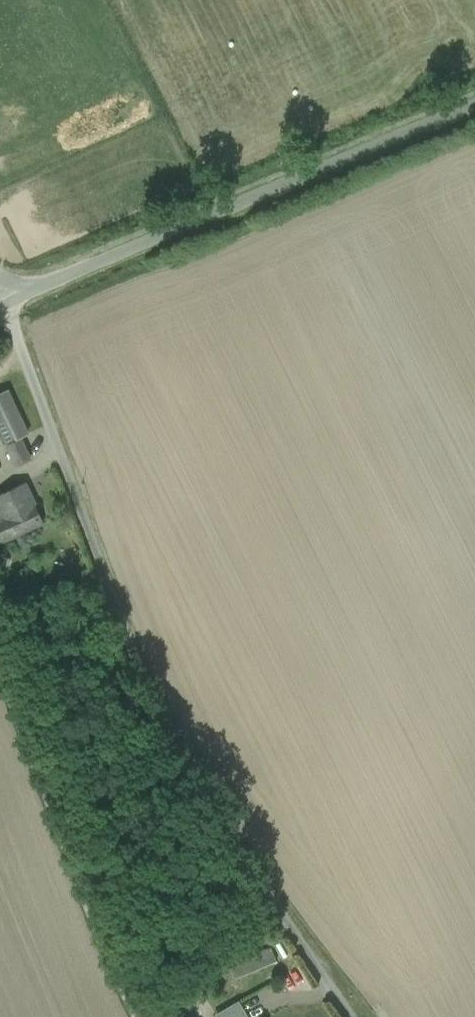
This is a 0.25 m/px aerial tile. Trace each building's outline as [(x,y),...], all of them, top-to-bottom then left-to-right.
[(0,393),(0,432),(5,444),(20,437),(27,433),(7,390),(0,393)] [(20,437),(5,444),(15,465),(30,459),(20,437)] [(0,519),(0,541),(43,521),(24,481),(0,492),(0,511),(3,517),(0,519)] [(271,947),(230,965),(235,978),(276,959),(271,947)] [(235,978),(230,965),(215,972),(226,995),(240,989),(235,978)] [(214,1009),(219,1016),(247,1016),(234,997),(214,1009)]
